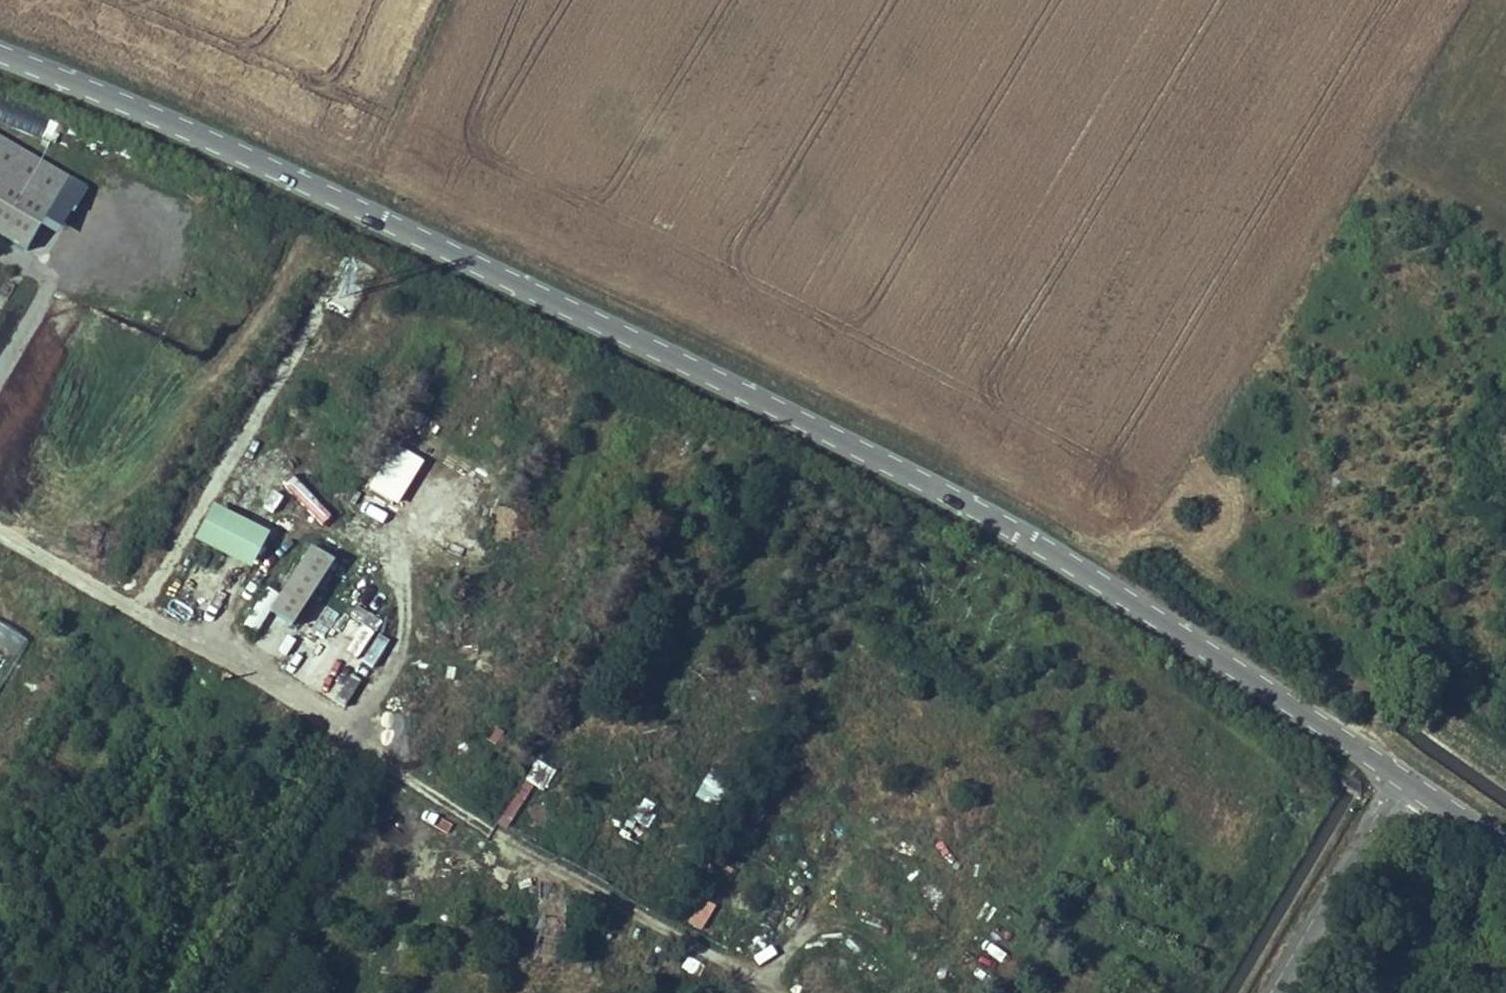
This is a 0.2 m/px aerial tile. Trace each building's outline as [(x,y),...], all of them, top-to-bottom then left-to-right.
[(0,140),(0,239),(24,253),(67,180),(0,140)] [(413,412),(406,425),(418,431),(424,418),(413,412)] [(270,456),(262,466),(304,501),(312,491),(270,456)] [(384,485),(377,495),(397,508),(404,497),(384,485)] [(196,539),(254,566),(271,528),(213,501),(196,539)] [(311,549),(270,613),(291,627),(333,563),(311,549)] [(21,632),(0,621),(0,673),(21,632)] [(618,837),(640,846),(655,810),(633,801),(618,837)] [(687,924),(703,931),(715,904),(700,897),(687,924)]
